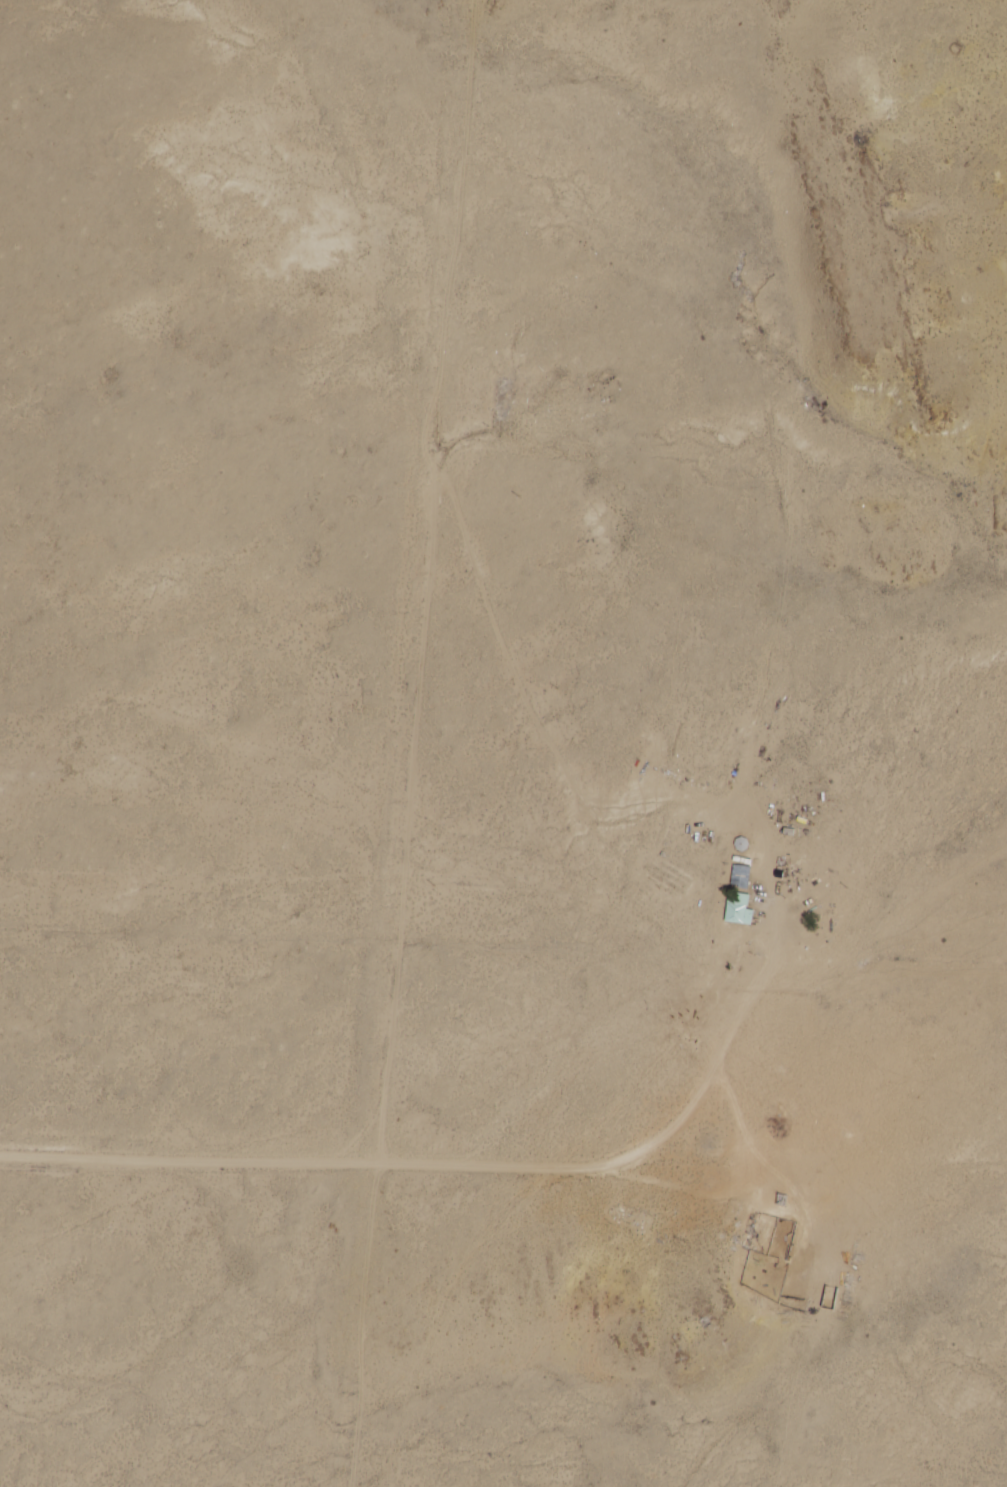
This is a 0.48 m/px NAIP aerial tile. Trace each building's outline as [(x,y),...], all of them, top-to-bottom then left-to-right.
[(730,887),(748,890),(751,865),(733,863),(730,887)] [(752,925),(755,909),(748,908),(750,893),(729,890),(724,920),(752,925)]
